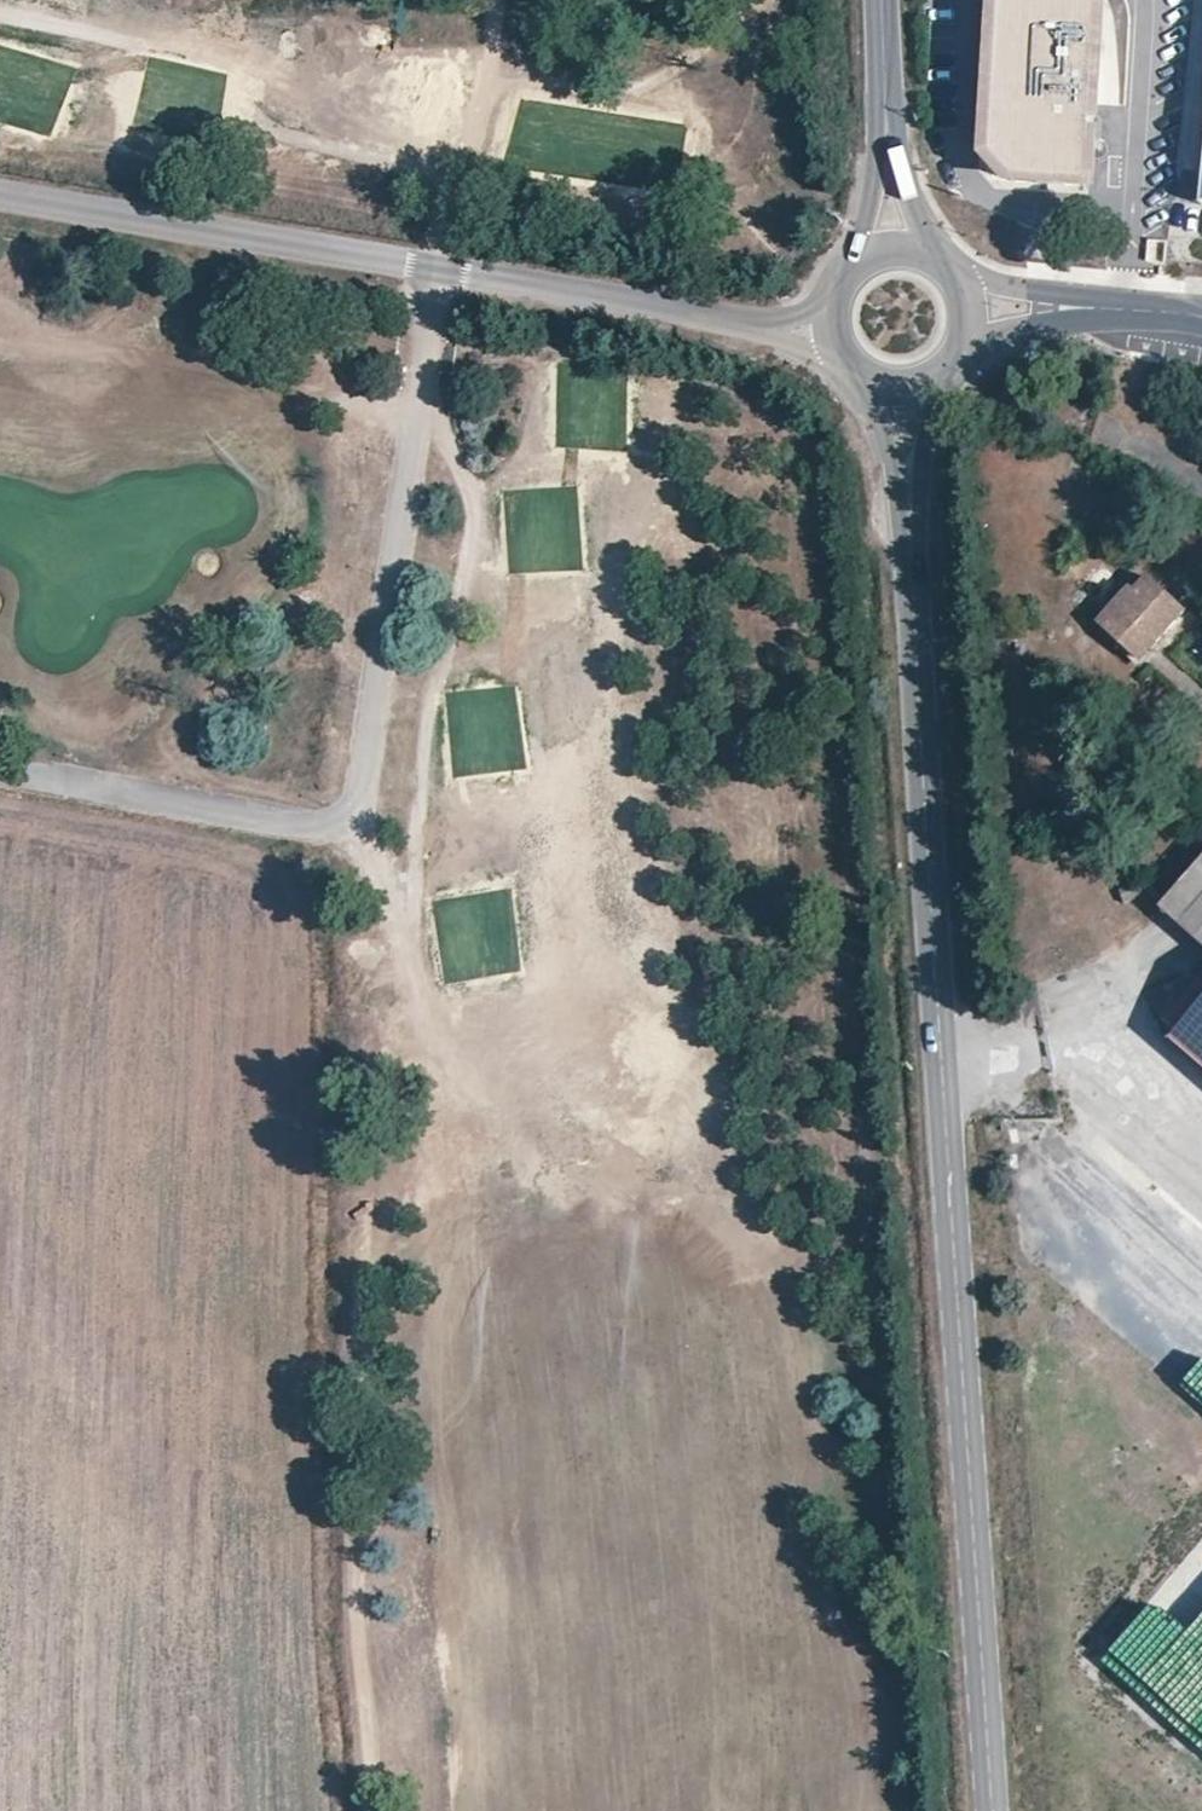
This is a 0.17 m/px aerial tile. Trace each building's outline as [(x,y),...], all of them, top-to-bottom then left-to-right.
[(985,152),(1010,180),(1104,187),(1114,0),(995,0),(985,152)] [(1189,613),(1144,574),(1098,625),(1141,666),(1189,613)] [(1159,910),(1201,945),(1201,862),(1159,910)] [(1174,1043),(1201,1067),(1201,1009),(1174,1043)] [(1130,1697),(1201,1756),(1201,1608),(1130,1697)]
